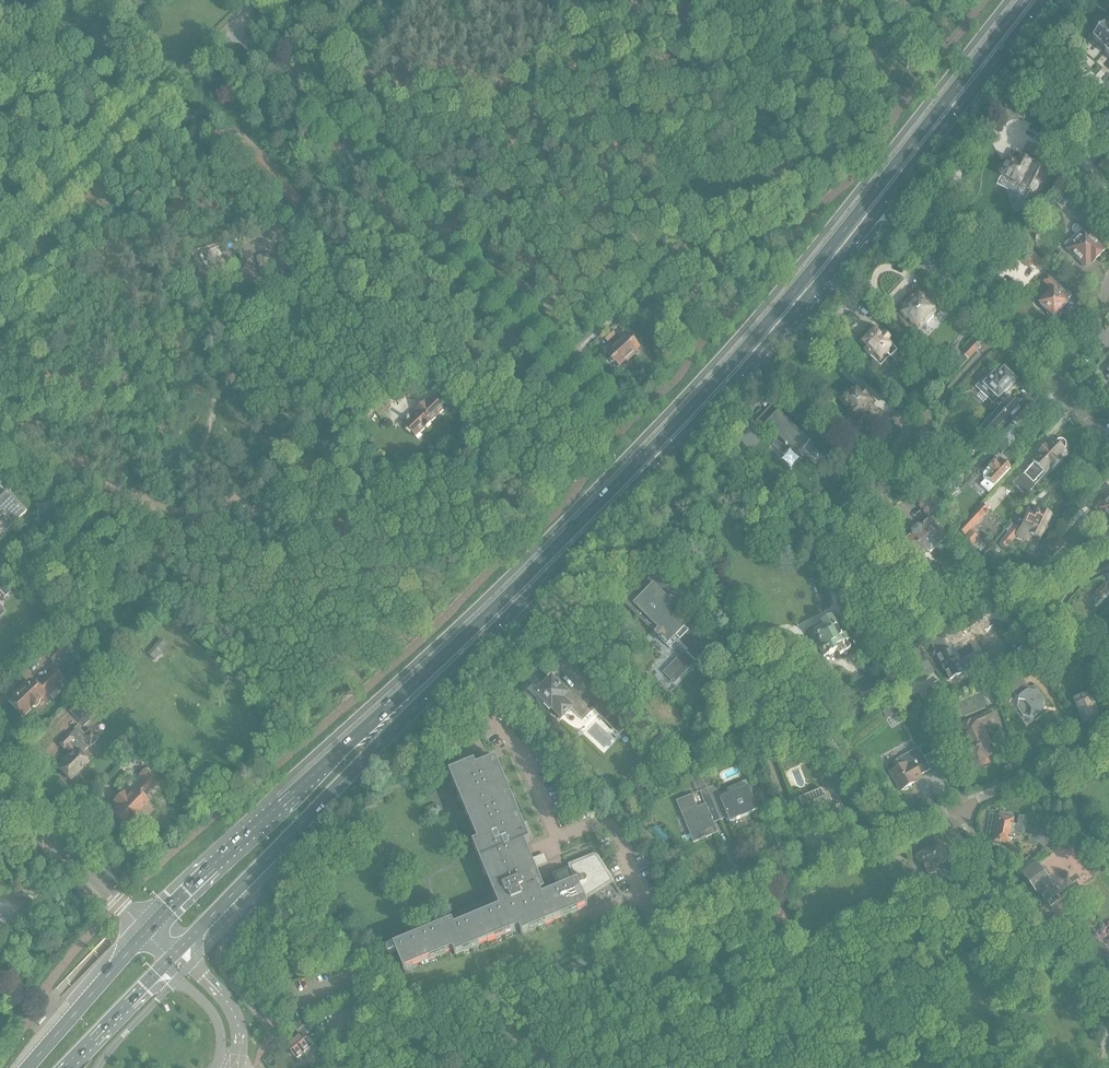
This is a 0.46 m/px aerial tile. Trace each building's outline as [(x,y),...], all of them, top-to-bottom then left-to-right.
[(1107,30),(1103,28),(1101,30),(1099,28),(1092,35),(1095,37),(1093,40),(1106,51),(1105,53),(1108,57),(1108,28),(1107,30)] [(1032,163),(1014,154),(1011,160),(1009,159),(1006,165),(1004,166),(1002,166),(1000,167),(1000,169),(1000,170),(1000,172),(1001,174),(1000,177),(1001,177),(998,182),(1008,186),(1009,182),(1032,192),(1035,192),(1037,191),(1039,187),(1039,184),(1037,182),(1035,181),(1041,167),(1032,163)] [(1107,161),(1100,168),(1108,178),(1108,164),(1107,161)] [(1105,251),(1080,227),(1079,226),(1078,225),(1077,225),(1076,225),(1075,225),(1074,226),(1073,226),(1072,227),(1072,228),(1072,229),(1072,230),(1072,231),(1072,232),(1072,233),(1073,233),(1074,235),(1064,245),(1086,266),(1095,257),(1097,259),(1105,251)] [(1046,264),(1029,248),(1018,259),(1029,269),(1034,265),(1040,270),(1046,264)] [(274,271),(270,254),(257,257),(261,274),(274,271)] [(1069,272),(1075,265),(1063,254),(1057,260),(1069,272)] [(1068,292),(1066,293),(1048,276),(1043,282),(1053,290),(1040,304),(1048,312),(1047,314),(1050,317),(1053,316),(1057,320),(1063,314),(1059,311),(1068,303),(1067,302),(1071,298),(1070,297),(1071,295),(1068,292)] [(917,332),(938,309),(919,292),(898,315),(917,332)] [(612,330),(608,334),(612,338),(616,335),(612,330)] [(893,347),(894,347),(889,342),(891,340),(885,334),(882,337),(875,331),(863,344),(868,349),(865,352),(871,358),(881,367),(891,357),(891,358),(897,351),(893,347)] [(612,338),(608,334),(604,337),(608,342),(612,338)] [(617,343),(631,358),(635,354),(634,354),(641,348),(628,334),(617,343)] [(974,342),(962,355),(953,365),(944,374),(951,381),(981,348),(974,342)] [(627,361),(631,358),(617,343),(607,353),(610,357),(609,359),(615,366),(617,364),(620,367),(626,361),(627,361)] [(953,365),(962,355),(951,345),(942,354),(953,365)] [(349,376),(345,367),(335,372),(338,380),(349,376)] [(976,387),(988,398),(994,403),(998,399),(999,400),(1000,398),(1002,400),(1007,395),(1005,393),(1017,381),(1005,370),(999,376),(992,370),(976,387)] [(857,420),(874,403),(856,386),(850,392),(848,391),(839,401),(850,411),(849,412),(857,420)] [(379,415),(396,400),(387,391),(370,407),(369,407),(365,411),(370,415),(374,411),(379,415)] [(1007,395),(1002,400),(1005,403),(975,435),(989,447),(1027,407),(1018,400),(1016,403),(1007,395)] [(445,409),(434,398),(427,404),(425,402),(414,413),(416,414),(412,418),(411,416),(405,422),(407,424),(405,426),(415,437),(425,428),(426,429),(432,423),(431,422),(445,409)] [(790,449),(797,442),(795,440),(801,433),(772,406),(757,421),(763,427),(764,425),(778,438),(773,444),(779,449),(778,450),(784,456),(791,449),(790,449)] [(909,421),(900,413),(892,421),(901,429),(909,421)] [(922,452),(939,450),(938,437),(920,439),(922,452)] [(1035,487),(1035,486),(1046,475),(1047,476),(1068,454),(1064,451),(1066,449),(1067,446),(1067,443),(1065,442),(1064,441),(1062,440),(1060,441),(1057,442),(1056,443),(1052,440),(1032,462),(1033,463),(1029,467),(1031,469),(1024,476),(1035,487)] [(995,487),(1011,470),(1004,463),(1004,464),(1000,459),(995,464),(995,463),(989,469),(989,470),(983,476),(984,478),(986,481),(988,480),(995,487)] [(564,484),(570,478),(564,472),(558,478),(564,484)] [(943,493),(954,485),(949,477),(938,485),(943,493)] [(948,499),(958,492),(954,485),(943,493),(948,499)] [(9,494),(7,491),(0,498),(0,535),(2,533),(4,534),(27,512),(9,494)] [(1108,524),(1108,498),(1107,500),(1102,495),(1092,506),(1097,511),(1092,516),(1091,518),(1091,520),(1092,522),(1093,524),(1095,525),(1097,525),(1099,525),(1100,524),(1105,528),(1108,524)] [(936,509),(925,499),(918,505),(928,516),(936,509)] [(48,517),(56,509),(48,501),(44,505),(44,514),(48,517)] [(967,536),(989,510),(982,503),(960,529),(967,536)] [(1007,548),(1016,537),(1032,544),(1034,539),(1042,542),(1053,518),(1035,510),(1033,513),(1031,512),(1021,529),(1015,525),(1001,542),(1007,548)] [(927,552),(930,553),(936,548),(936,544),(945,536),(931,519),(921,527),(921,528),(917,531),(915,529),(912,531),(912,535),(903,543),(917,560),(927,552)] [(1055,555),(1065,545),(1065,544),(1058,538),(1048,548),(1055,555)] [(712,649),(676,611),(667,601),(675,593),(667,586),(669,584),(657,571),(637,591),(635,589),(623,601),(667,644),(675,636),(689,651),(688,653),(696,661),(706,651),(708,653),(712,649)] [(11,591),(0,580),(0,600),(1,601),(11,591)] [(1102,599),(1108,591),(1108,589),(1104,585),(1096,594),(1101,600),(1102,599)] [(843,637),(838,628),(840,627),(841,625),(838,620),(835,619),(834,620),(833,618),(822,623),(824,628),(815,632),(822,647),(819,648),(824,659),(839,651),(841,655),(850,651),(846,643),(850,641),(847,635),(843,637)] [(941,645),(944,643),(941,637),(931,643),(937,654),(944,651),(941,645)] [(169,652),(177,643),(172,639),(166,645),(160,639),(148,653),(155,659),(164,648),(169,652)] [(67,651),(61,645),(48,657),(54,663),(67,651)] [(906,658),(907,659),(921,681),(935,672),(920,649),(906,658)] [(950,680),(975,667),(971,659),(958,666),(949,649),(937,656),(950,680)] [(1059,651),(1048,655),(1050,659),(1038,663),(1041,671),(1063,664),(1059,651)] [(683,654),(664,673),(675,683),(693,664),(683,654)] [(42,697),(62,678),(54,670),(34,688),(28,682),(8,701),(17,710),(16,710),(21,715),(25,715),(30,710),(43,697),(42,697)] [(535,690),(538,693),(536,694),(562,719),(572,709),(584,720),(592,712),(570,690),(568,693),(553,678),(544,686),(541,684),(535,690)] [(1039,693),(1028,691),(1029,688),(1023,679),(1019,679),(1011,684),(1010,688),(1016,696),(1020,697),(1019,701),(1018,708),(1024,716),(1031,718),(1035,719),(1043,713),(1045,702),(1039,693)] [(940,681),(920,694),(927,706),(947,692),(940,681)] [(95,695),(92,698),(99,704),(103,701),(101,699),(110,689),(102,682),(93,693),(95,695)] [(616,693),(611,697),(620,706),(625,702),(616,693)] [(1076,705),(1084,723),(1100,717),(1093,699),(1076,705)] [(84,727),(96,715),(81,700),(69,711),(84,727)] [(617,708),(605,720),(620,734),(631,722),(617,708)] [(959,726),(973,760),(974,764),(977,766),(979,767),(982,767),(984,765),(985,764),(986,762),(985,759),(993,756),(988,745),(992,744),(985,726),(988,725),(984,715),(972,719),(973,721),(959,726)] [(528,725),(523,720),(519,716),(511,724),(520,733),(528,725)] [(730,720),(714,728),(719,737),(735,729),(730,720)] [(98,738),(99,737),(92,730),(91,731),(90,730),(85,734),(78,726),(75,729),(75,730),(70,734),(65,738),(88,762),(81,755),(86,749),(87,750),(91,746),(92,747),(99,740),(98,738)] [(778,727),(767,732),(772,745),(783,740),(778,727)] [(479,734),(469,738),(476,754),(486,750),(479,734)] [(785,741),(789,751),(804,746),(800,736),(785,741)] [(70,779),(88,762),(65,738),(60,743),(65,748),(66,748),(73,755),(69,759),(67,757),(62,761),(64,763),(59,768),(70,779)] [(468,738),(458,742),(465,758),(475,754),(468,738)] [(161,754),(155,748),(151,752),(157,758),(161,754)] [(892,763),(896,769),(891,772),(902,791),(918,782),(917,781),(922,778),(921,775),(931,769),(920,748),(892,763)] [(387,951),(387,952),(387,954),(389,955),(390,955),(391,955),(398,952),(405,969),(452,949),(455,954),(519,927),(522,933),(523,933),(587,906),(584,899),(613,881),(598,857),(597,856),(596,856),(595,856),(594,856),(569,866),(570,867),(568,868),(553,874),(557,884),(543,889),(535,869),(531,860),(525,846),(524,843),(529,841),(523,826),(493,756),(475,764),(474,763),(473,764),(451,773),(479,842),(474,844),(487,877),(489,876),(502,907),(460,924),(458,920),(453,922),(453,921),(388,948),(387,949),(387,951)] [(707,786),(705,781),(699,767),(689,770),(697,790),(700,789),(706,805),(698,808),(693,795),(677,801),(694,843),(718,833),(714,823),(722,820),(708,788),(707,786)] [(137,816),(137,815),(149,803),(148,802),(149,800),(143,795),(151,787),(154,789),(160,783),(147,770),(141,776),(146,781),(137,790),(129,798),(124,792),(114,802),(118,807),(111,814),(124,828),(131,821),(132,821),(133,821),(134,821),(135,821),(136,821),(137,820),(137,818),(137,817),(137,816)] [(721,798),(716,786),(717,785),(714,778),(705,781),(707,786),(708,788),(722,820),(729,818),(731,822),(759,811),(749,787),(721,798)] [(828,796),(825,798),(822,790),(799,799),(802,807),(807,805),(811,817),(814,816),(818,827),(846,815),(841,804),(835,807),(833,808),(828,796)] [(1049,821),(1056,818),(1047,798),(1040,801),(1049,821)] [(997,830),(1017,833),(1018,826),(1013,825),(1014,820),(1013,819),(1013,817),(1001,815),(1000,817),(999,817),(997,830)] [(1043,838),(1044,831),(1031,829),(1030,836),(1043,838)] [(1017,834),(1017,833),(997,830),(995,843),(1010,845),(1012,833),(1017,834)] [(1041,849),(1043,838),(1030,836),(1028,847),(1041,849)] [(939,865),(948,861),(942,846),(917,856),(920,864),(924,863),(929,876),(939,872),(938,868),(939,867),(939,865)] [(984,873),(979,860),(972,863),(977,876),(984,873)] [(975,877),(970,864),(963,867),(968,880),(975,877)] [(1051,884),(1037,865),(1024,875),(1037,894),(1039,892),(1047,903),(1057,896),(1049,885),(1051,884)] [(992,888),(986,876),(979,879),(984,892),(992,888)] [(972,920),(985,914),(980,902),(967,907),(972,920)] [(1065,927),(1057,917),(1048,924),(1055,934),(1065,927)] [(964,1010),(955,1017),(961,1025),(970,1017),(964,1010)] [(288,1047),(298,1059),(311,1048),(301,1036),(288,1047)]
